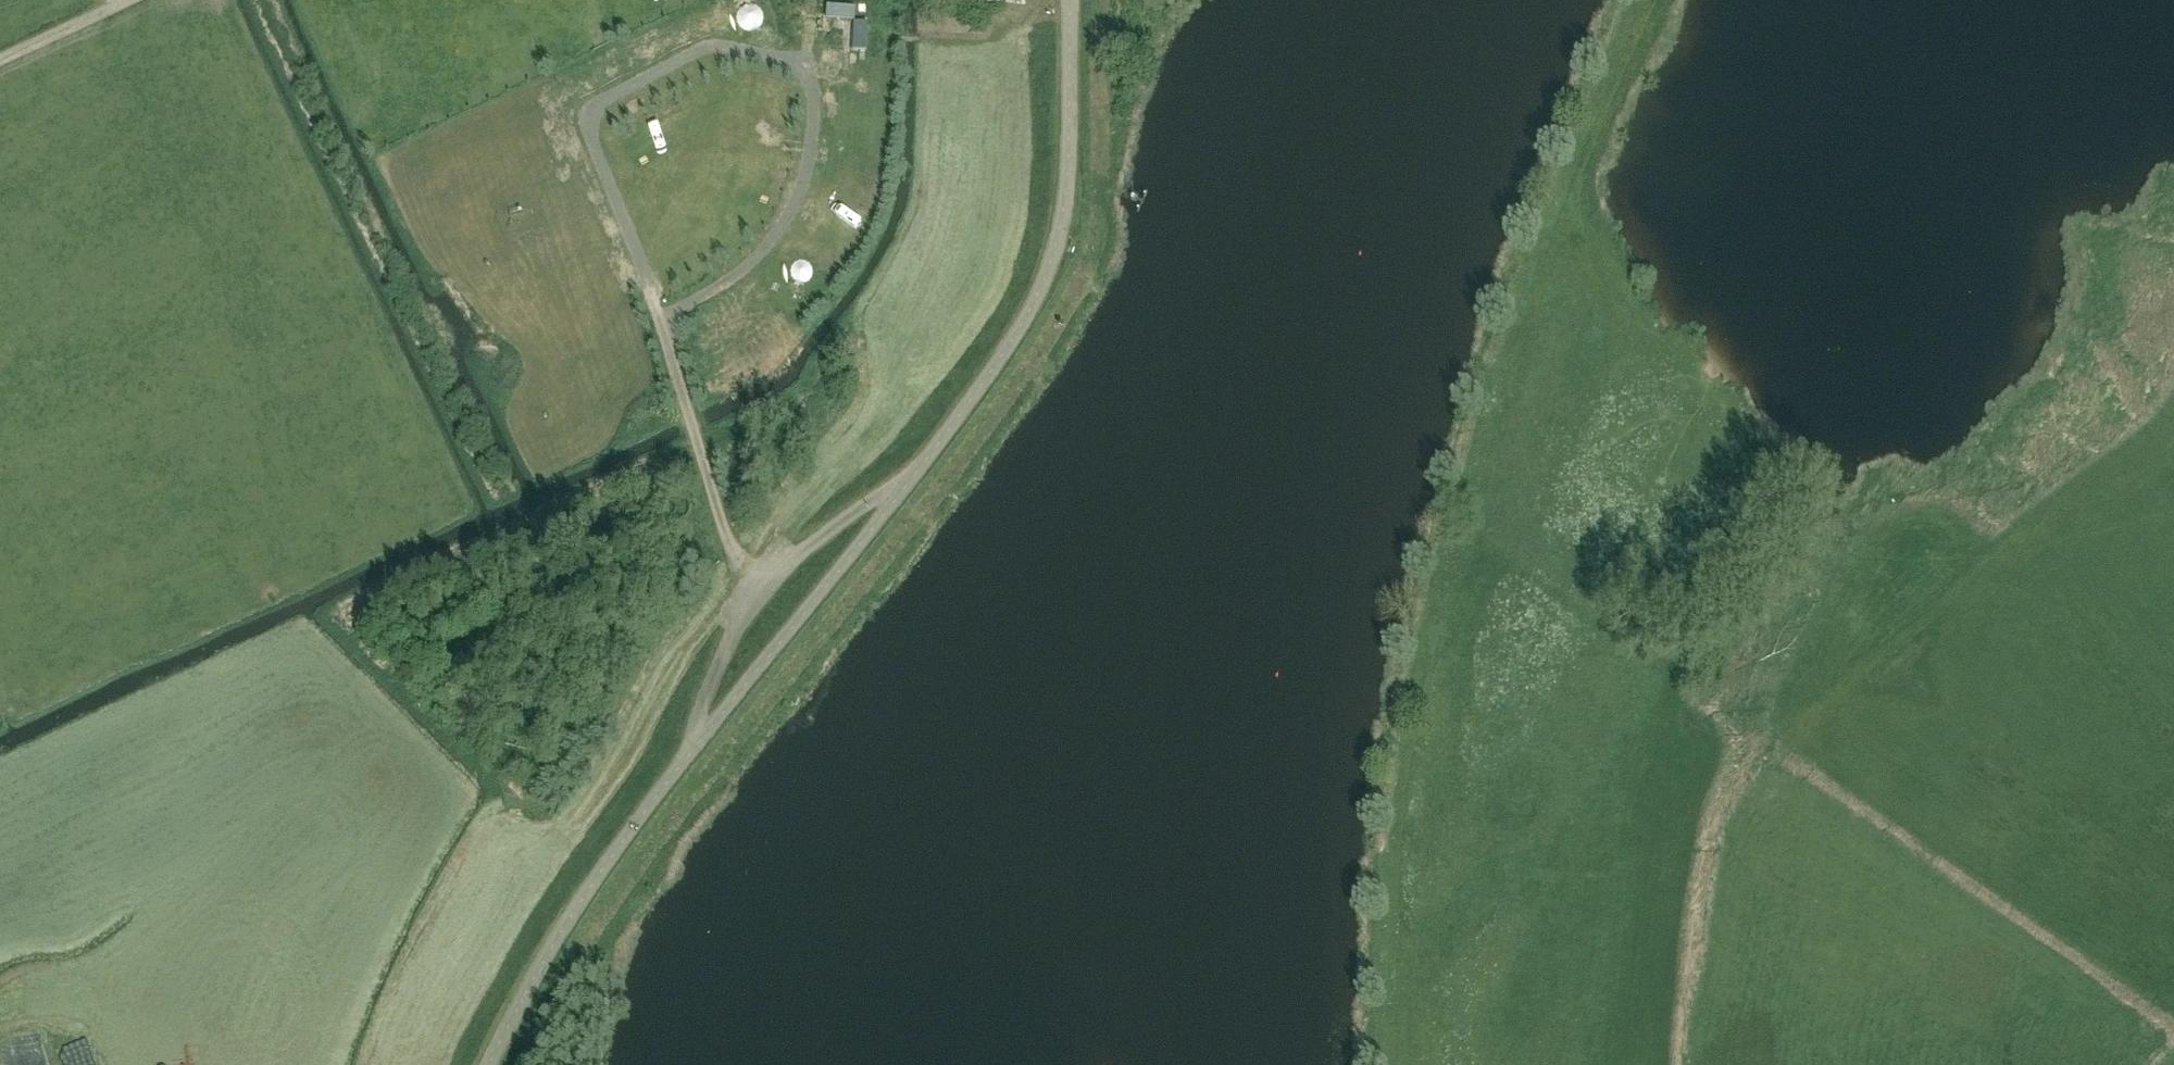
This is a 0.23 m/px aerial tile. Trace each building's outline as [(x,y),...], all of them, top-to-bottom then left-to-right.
[(853,21),(854,10),(854,7),(826,6),(825,20),(826,20),(853,21)] [(866,51),(867,24),(867,22),(854,22),(853,22),(851,51),(866,51)] [(83,1053),(68,1058),(70,1064),(86,1064),(83,1053)]
